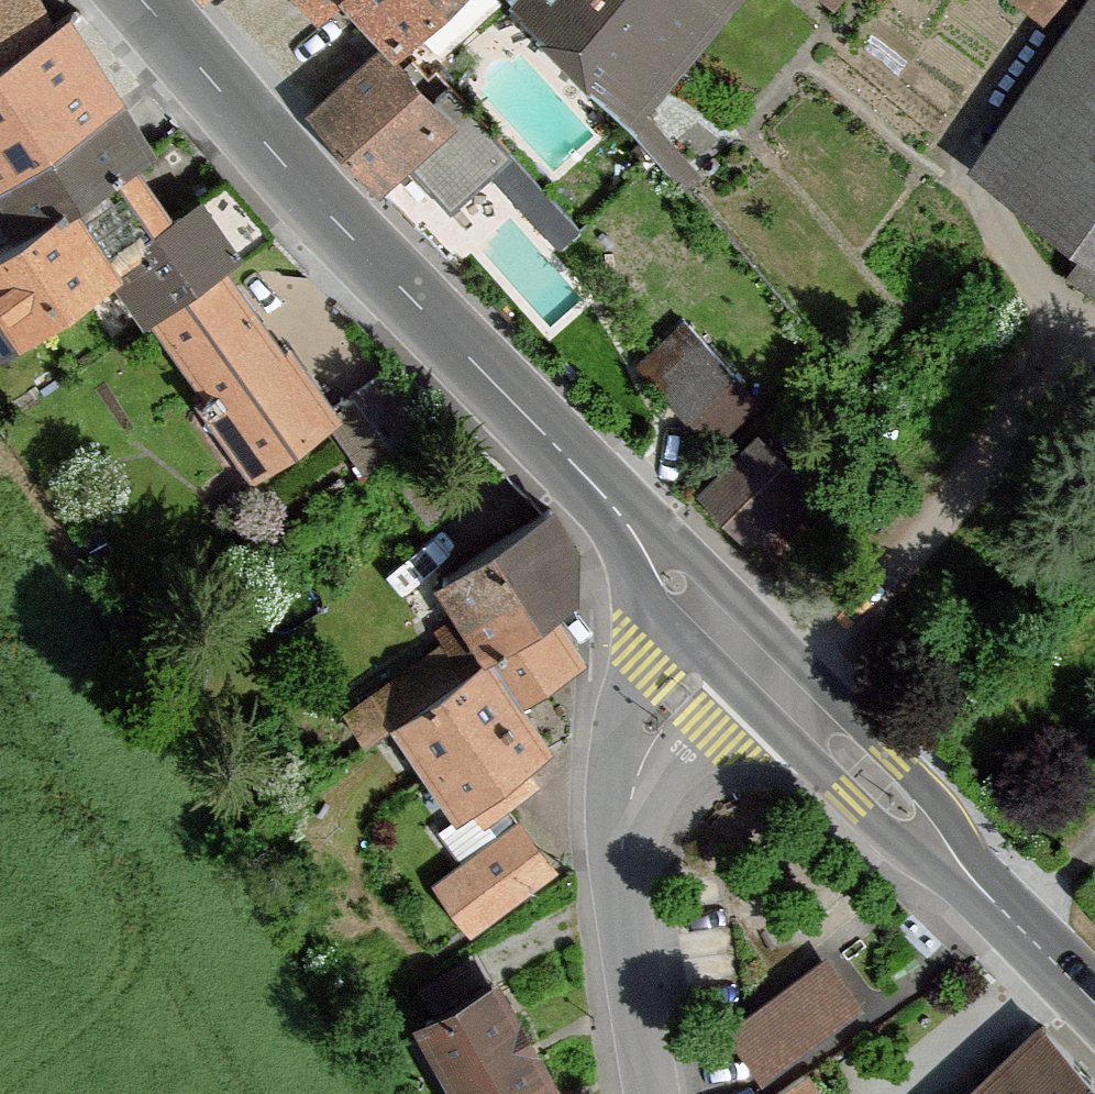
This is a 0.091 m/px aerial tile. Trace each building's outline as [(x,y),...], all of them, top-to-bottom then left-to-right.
[(53,25),(38,0),(0,0),(0,62),(53,25)] [(334,0),(308,0),(320,14),(334,0)] [(398,39),(408,50),(461,0),(362,0),(398,39)] [(687,186),(701,176),(645,108),(735,0),(520,0),(687,186)] [(1045,20),(1059,0),(1018,0),(1045,20)] [(131,166),(150,154),(66,15),(53,25),(0,62),(0,199),(21,232),(131,166)] [(997,168),(1094,236),(1094,28),(997,168)] [(387,49),(315,114),(383,189),(455,124),(387,49)] [(222,272),(242,259),(196,201),(167,220),(131,166),(21,232),(0,248),(0,334),(8,346),(117,272),(153,322),(160,317),(222,272)] [(285,361),(222,272),(160,317),(215,393),(205,400),(258,475),(328,425),(337,418),(331,409),(292,356),(285,361)] [(690,321),(639,362),(689,423),(740,381),(690,321)] [(433,428),(390,371),(331,409),(337,418),(328,425),(364,476),(433,428)] [(770,443),(705,499),(743,542),(808,485),(770,443)] [(575,552),(548,510),(543,514),(445,581),(466,617),(493,662),(524,709),(587,663),(560,622),(576,608),(575,552)] [(369,744),(400,723),(493,662),(466,617),(441,633),(448,644),(347,714),(369,744)] [(524,709),(493,662),(400,723),(460,815),(527,770),(552,753),(524,709)] [(527,770),(460,815),(438,829),(463,866),(517,827),(504,810),(536,784),(527,770)] [(463,866),(438,885),(473,933),(552,874),(517,827),(463,866)] [(498,989),(477,955),(418,989),(438,1023),(498,989)] [(831,960),(728,1033),(765,1086),(868,1013),(831,960)] [(498,989),(438,1023),(429,1028),(466,1093),(557,1093),(498,989)] [(1038,1017),(958,1093),(1094,1093),(1094,1077),(1038,1017)] [(813,1075),(784,1093),(826,1093),(813,1075)]
